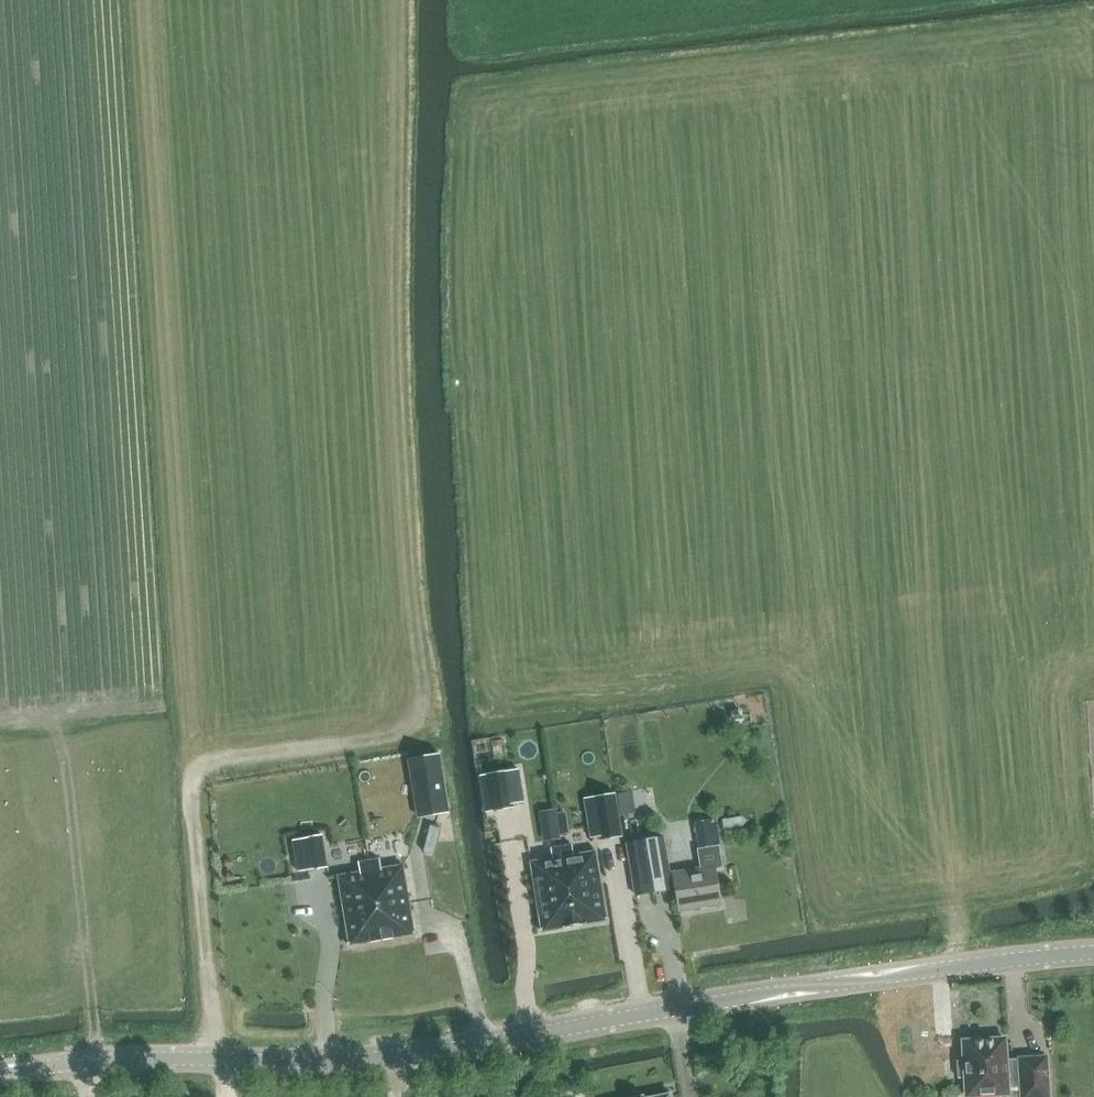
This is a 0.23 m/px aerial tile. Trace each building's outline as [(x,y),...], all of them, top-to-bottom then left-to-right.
[(426,789),(446,785),(441,756),(421,759),(426,789)] [(524,802),(519,769),(488,774),(495,811),(514,808),(514,804),(524,802)] [(600,839),(622,836),(617,805),(595,809),(599,835),(600,839)] [(324,844),(322,834),(304,837),(309,870),(323,868),(328,867),(324,844)] [(678,890),(681,910),(723,903),(718,867),(723,866),(720,844),(697,848),(701,870),(675,874),(671,874),(667,848),(666,841),(642,844),(631,846),(639,898),(674,893),(674,891),(678,890)] [(606,921),(608,921),(608,919),(607,919),(596,851),(574,855),(573,845),(562,846),(551,848),(553,858),(531,862),(542,930),(542,932),(544,932),(544,931),(575,926),(606,921)] [(349,943),(350,946),(352,945),(355,944),(413,935),(416,935),(415,933),(404,865),(382,869),(380,859),(359,862),(360,872),(339,876),(340,887),(350,943),(349,943)] [(552,953),(532,957),(535,969),(555,965),(552,953)] [(966,1040),(967,1059),(959,1060),(960,1078),(968,1077),(969,1096),(1011,1093),(1010,1088),(1023,1087),(1024,1096),(1051,1096),(1049,1056),(1021,1057),(1022,1060),(1009,1061),(1007,1038),(966,1040)]
